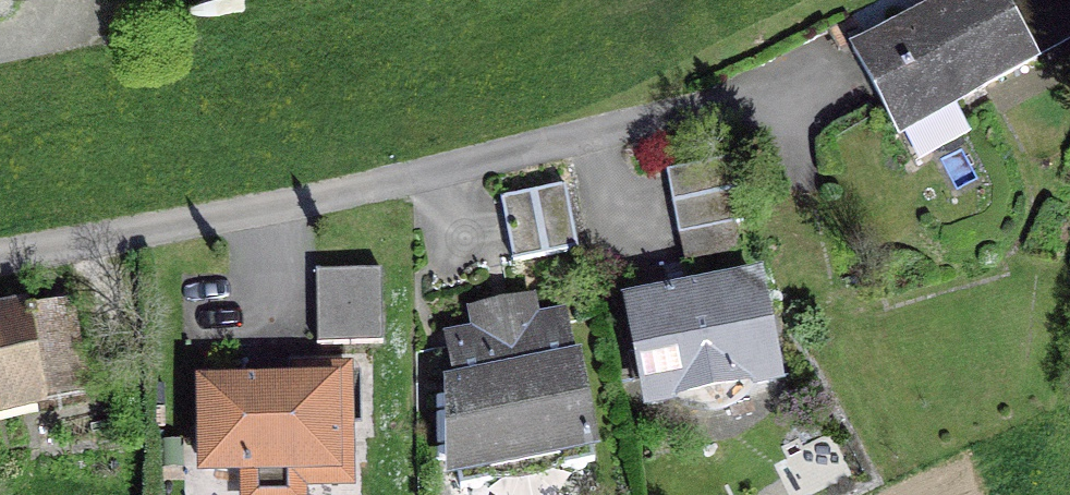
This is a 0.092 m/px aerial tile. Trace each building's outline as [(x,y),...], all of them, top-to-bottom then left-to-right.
[(999,0),(945,0),(848,52),(894,138),(1033,63),(999,0)] [(739,226),(727,162),(663,174),(675,239),(739,226)] [(497,201),(510,265),(574,253),(561,189),(497,201)] [(323,274),(322,347),(385,348),(386,275),(323,274)] [(721,290),(720,286),(658,298),(659,302),(629,308),(648,407),(770,383),(751,284),(721,290)] [(82,393),(66,307),(22,315),(21,313),(0,317),(0,408),(82,393)] [(570,368),(561,321),(445,343),(454,390),(445,393),(447,474),(453,472),(456,491),(489,485),(503,462),(537,456),(557,472),(590,466),(587,447),(589,446),(574,368),(570,368)] [(333,383),(192,387),(195,486),(335,482),(333,383)]
